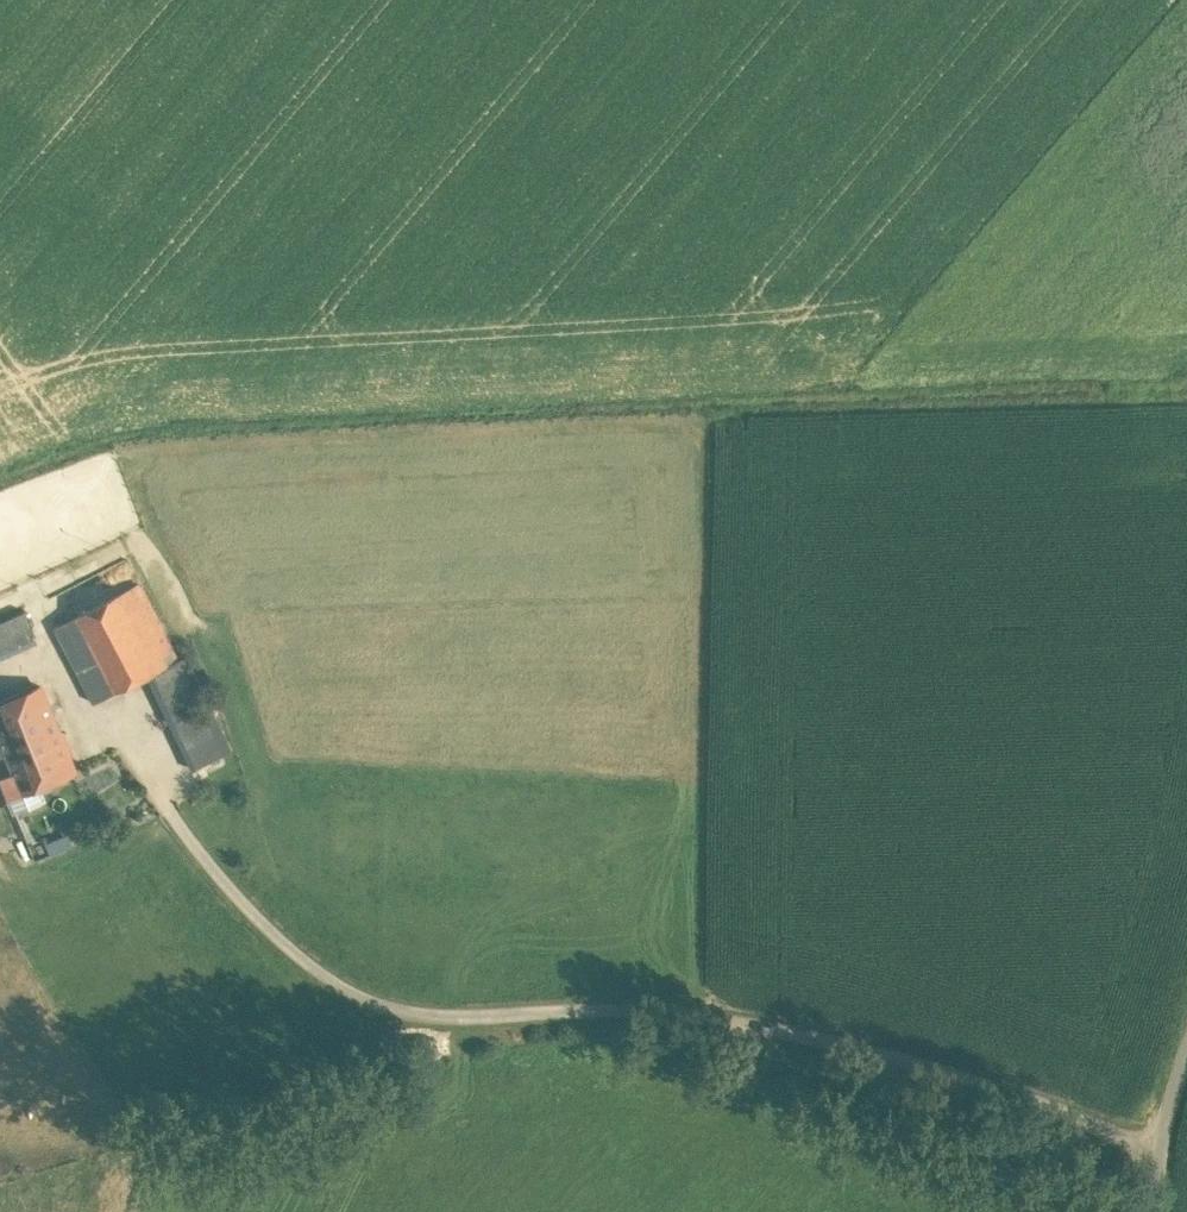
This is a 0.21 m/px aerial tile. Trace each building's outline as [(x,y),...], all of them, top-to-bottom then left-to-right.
[(93,570),(101,594),(133,582),(125,559),(93,570)] [(139,582),(77,613),(116,689),(147,673),(178,658),(139,582)] [(0,620),(0,651),(36,634),(25,609),(0,620)] [(116,689),(77,613),(55,625),(93,700),(116,689)] [(178,658),(147,673),(182,747),(193,742),(205,736),(214,731),(178,658)] [(7,751),(11,760),(63,739),(42,686),(0,702),(0,733),(7,751)] [(205,736),(193,742),(198,752),(210,746),(205,736)] [(63,739),(11,760),(15,770),(1,776),(9,796),(75,768),(63,739)] [(66,830),(43,839),(48,851),(71,842),(66,830)]
